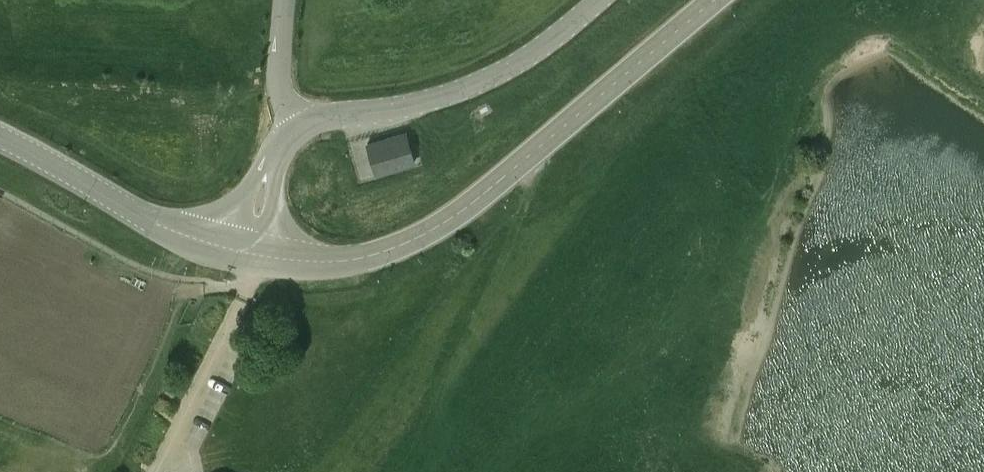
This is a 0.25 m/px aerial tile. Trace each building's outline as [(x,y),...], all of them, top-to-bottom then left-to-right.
[(377,174),(414,162),(406,134),(368,144),(377,174)]
